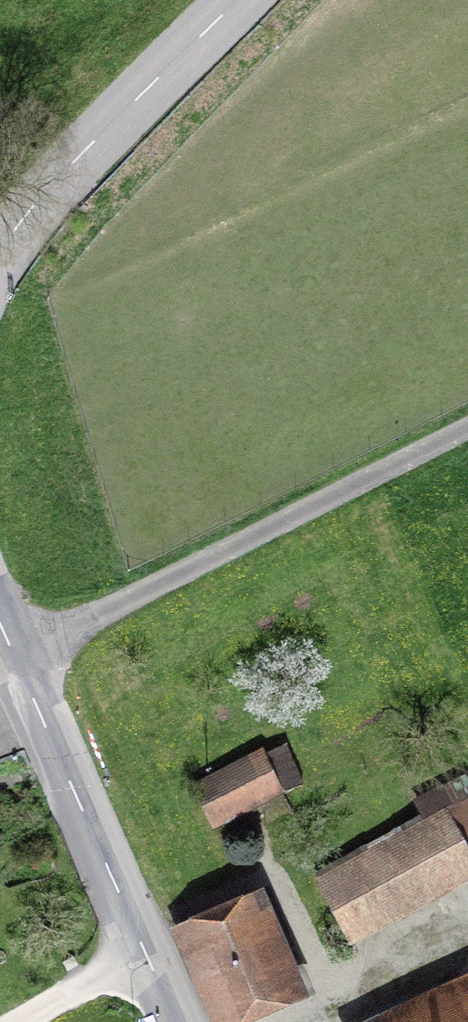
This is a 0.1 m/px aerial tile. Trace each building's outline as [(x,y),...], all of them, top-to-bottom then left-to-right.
[(195,792),(208,820),(279,786),(266,758),(195,792)] [(348,947),(467,884),(467,781),(460,765),(407,792),(420,816),(310,874),(348,947)] [(168,934),(206,1021),(216,1021),(291,990),(252,898),(168,934)] [(438,1021),(467,1021),(467,1007),(438,1021)]
